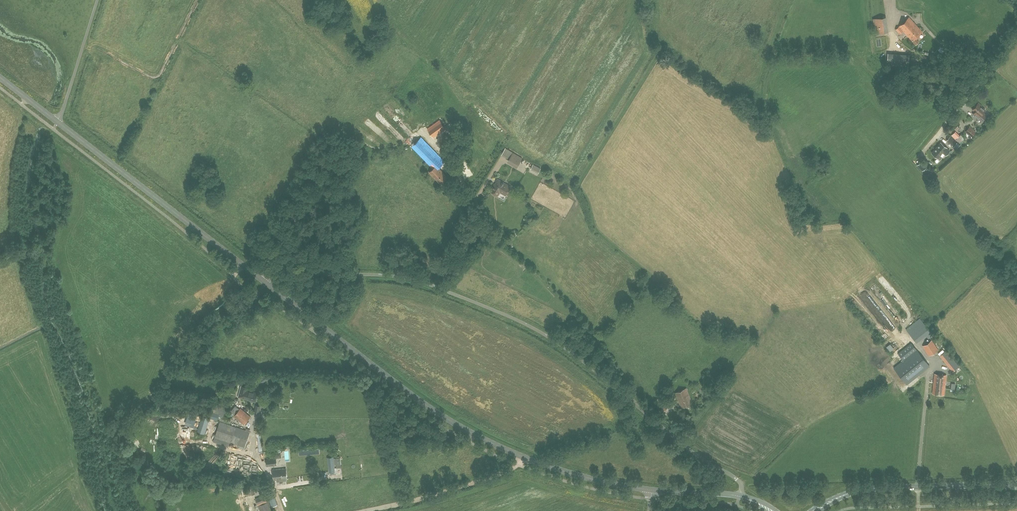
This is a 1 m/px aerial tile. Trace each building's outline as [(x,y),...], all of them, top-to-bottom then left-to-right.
[(884,32),(888,32),(887,17),(882,17),(880,0),(876,0),(871,1),(877,51),(886,50),(884,32)] [(915,38),(922,31),(909,17),(896,29),(900,33),(903,30),(916,44),(919,41),(915,38)] [(426,100),(423,96),(426,95),(425,93),(421,96),(418,92),(416,94),(422,103),(426,100)] [(987,115),(983,112),(985,110),(980,106),(981,105),(978,103),(973,109),(974,111),(972,113),(975,115),(982,121),(984,118),(987,115)] [(446,128),(440,120),(427,129),(433,138),(446,128)] [(970,127),(966,131),(972,137),(976,132),(970,127)] [(958,137),(957,137),(953,132),(951,134),(955,140),(956,139),(960,143),(964,138),(961,134),(958,137)] [(946,141),(953,147),(956,150),(960,145),(957,143),(949,136),(946,141)] [(445,161),(421,137),(411,147),(433,169),(429,172),(440,183),(447,176),(438,168),(445,161)] [(942,157),(940,155),(943,152),(946,155),(949,150),(946,148),(947,147),(941,142),(932,153),(938,157),(940,159),(942,157)] [(513,153),(509,162),(519,167),(523,158),(513,153)] [(922,161),(918,165),(922,170),(926,166),(924,164),(925,164),(922,161)] [(490,191),(492,192),(491,192),(496,195),(498,195),(500,192),(505,195),(511,187),(498,179),(490,191)] [(923,319),(921,317),(906,329),(916,342),(925,335),(928,339),(933,335),(922,320),(923,319)] [(929,355),(938,350),(932,340),(922,346),(929,355)] [(898,354),(903,360),(893,368),(907,384),(930,366),(911,343),(898,354)] [(952,372),(959,366),(947,350),(940,355),(952,372)] [(944,394),(946,375),(934,374),(932,393),(944,394)] [(266,375),(259,380),(262,383),(268,379),(266,375)] [(245,397),(244,398),(248,399),(248,398),(256,400),(258,393),(247,390),(248,387),(242,386),(239,395),(245,397)] [(686,388),(675,393),(681,407),(692,403),(686,388)] [(669,404),(661,400),(657,407),(665,412),(669,404)] [(229,423),(229,424),(236,427),(238,420),(232,418),(232,419),(223,416),(225,412),(213,408),(212,412),(219,414),(217,419),(229,423)] [(244,424),(250,416),(240,408),(234,416),(244,424)] [(204,433),(209,417),(202,415),(197,430),(204,433)] [(236,427),(229,424),(220,421),(215,434),(215,437),(214,439),(224,442),(225,440),(228,441),(228,443),(244,449),(246,444),(250,432),(236,427)] [(335,472),(334,465),(341,464),(340,457),(333,458),(333,456),(327,457),(329,472),(335,472)] [(266,459),(267,466),(277,465),(276,458),(266,459)] [(277,480),(277,481),(287,480),(287,478),(286,468),(272,469),(274,480),(277,480)] [(273,492),(256,499),(260,510),(271,510),(270,507),(277,505),(273,492)]
